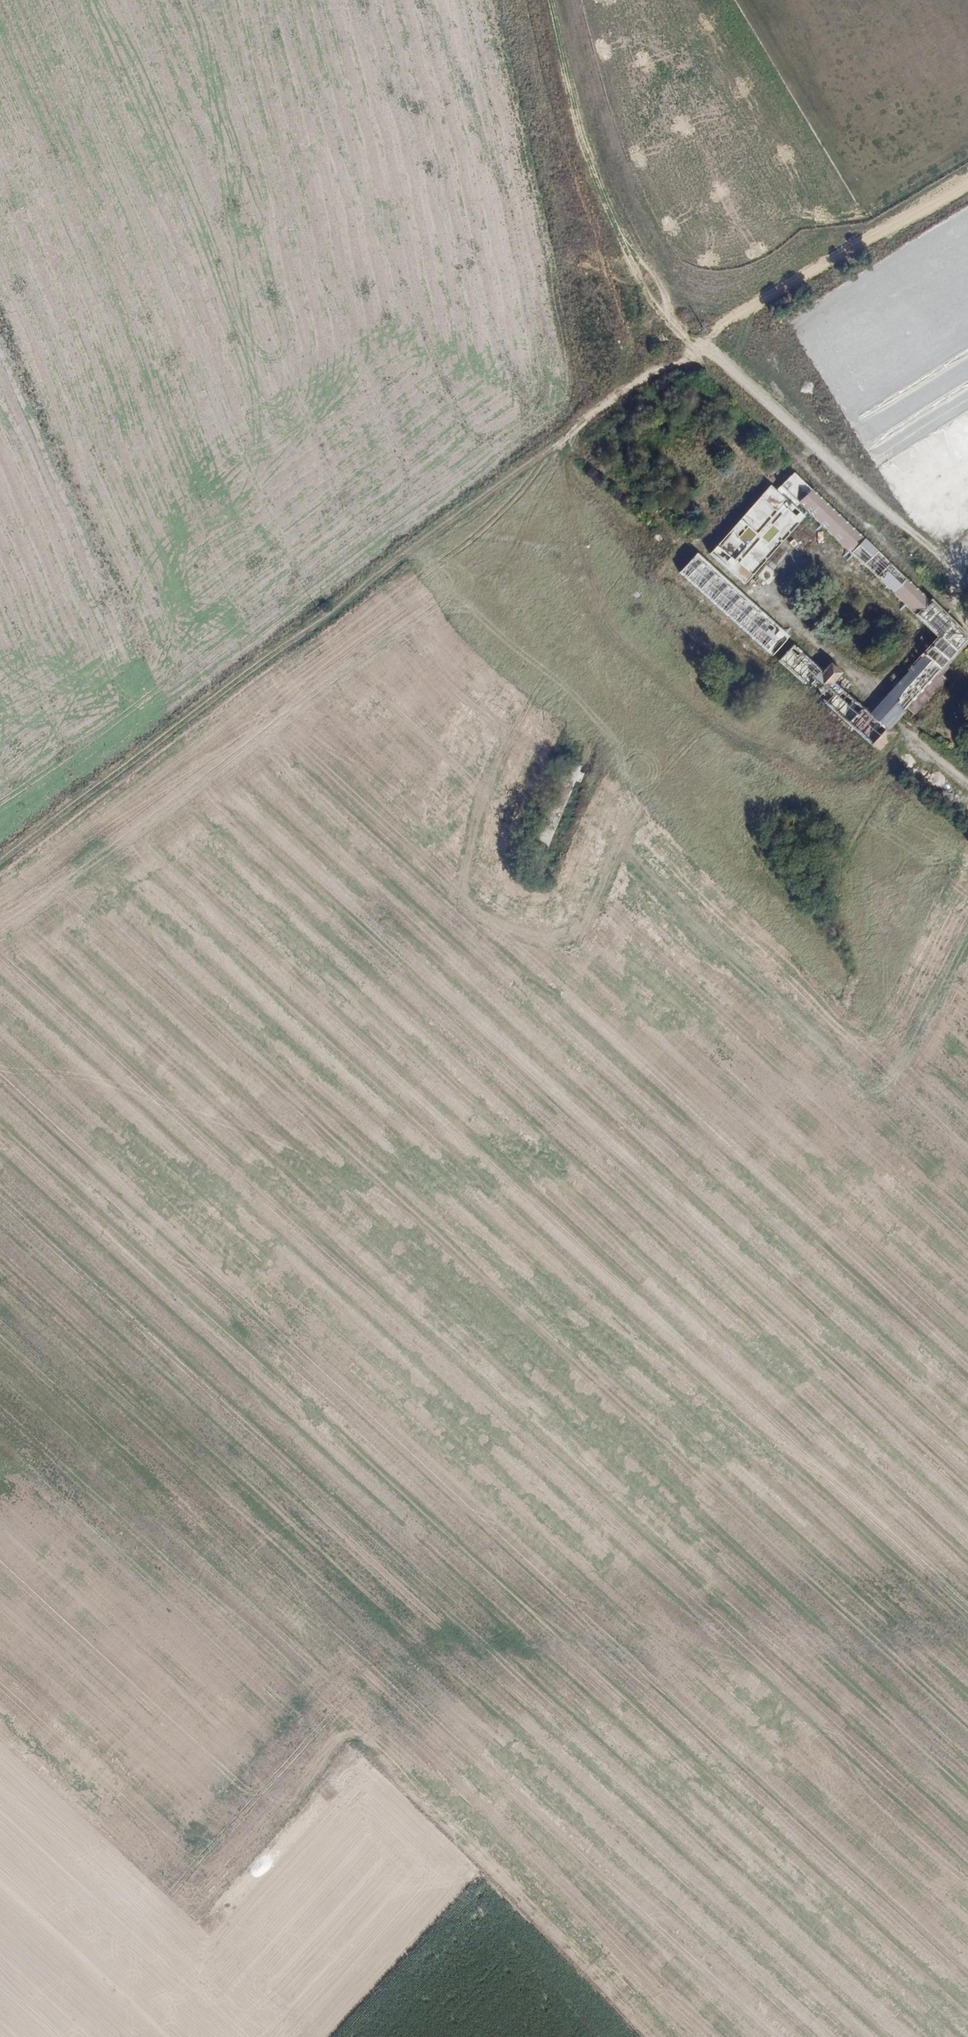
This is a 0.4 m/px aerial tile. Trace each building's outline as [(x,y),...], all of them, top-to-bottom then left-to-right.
[(598,12),(596,0),(581,0),(583,14),(598,12)] [(645,4),(644,0),(626,0),(629,9),(645,4)] [(609,15),(623,11),(621,5),(607,8),(609,15)] [(677,16),(663,21),(668,34),(682,28),(677,16)] [(650,37),(656,36),(652,22),(646,24),(650,37)] [(623,63),(633,60),(631,54),(621,57),(623,63)] [(723,569),(741,591),(761,571),(747,556),(800,503),(939,637),(871,716),(864,711),(869,704),(808,648),(802,653),(694,556),(681,571),(801,683),(817,695),(875,747),(967,642),(967,638),(796,474),(727,536),(741,553),(723,569)]
